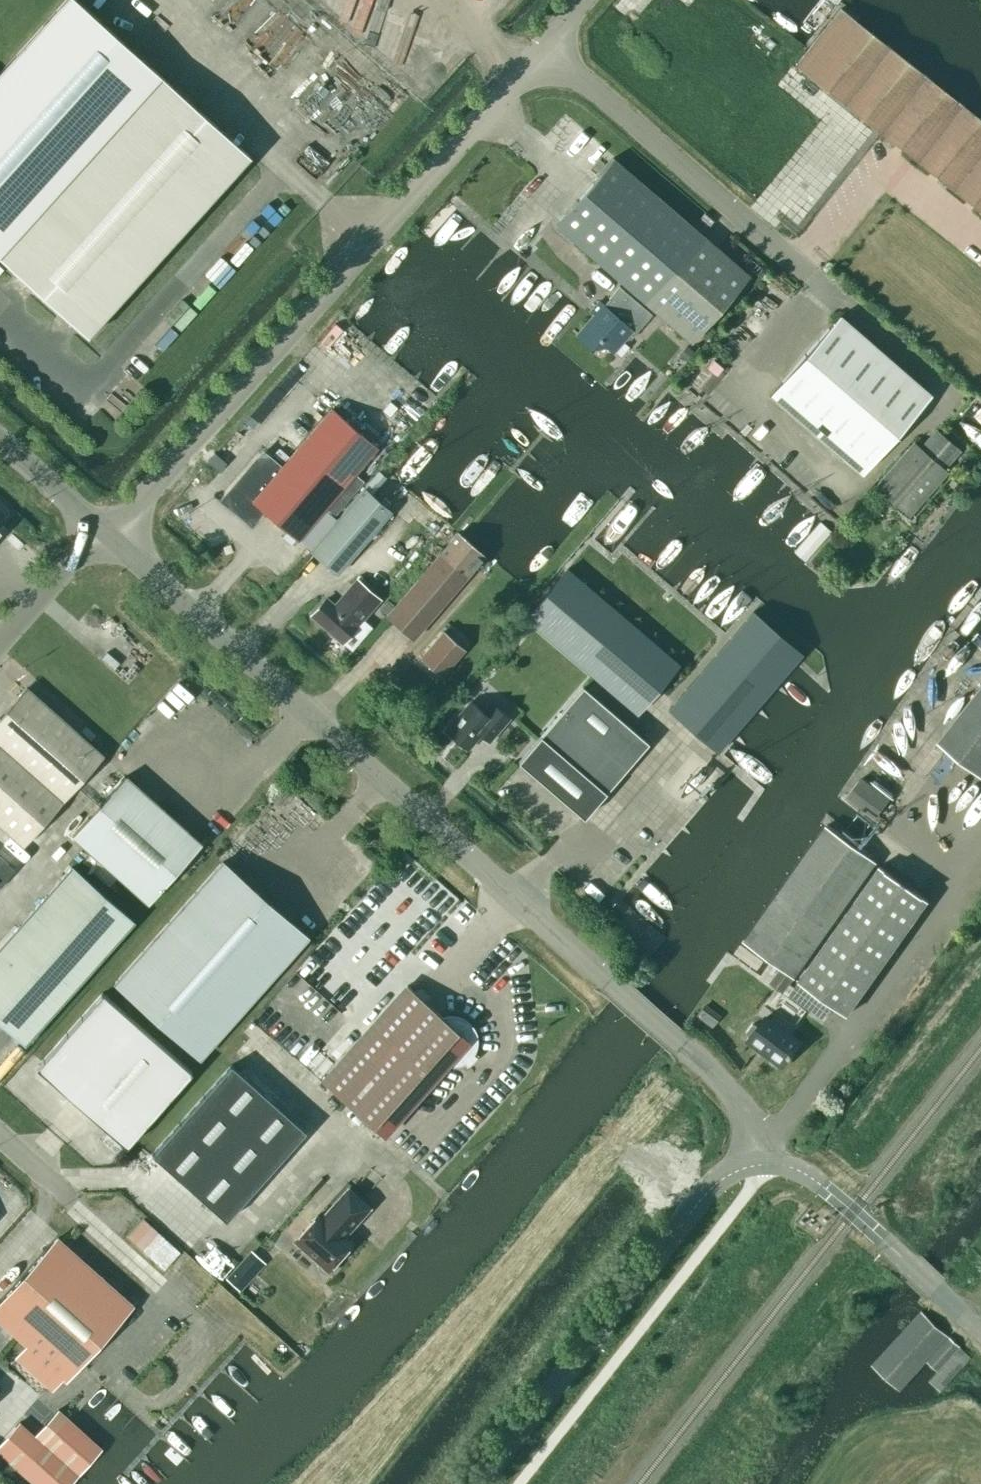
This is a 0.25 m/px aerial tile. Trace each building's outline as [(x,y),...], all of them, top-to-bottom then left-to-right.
[(87,335),(249,156),(76,0),(65,0),(0,72),(0,257),(87,335)] [(795,65),(880,132),(925,75),(840,8),(795,65)] [(880,132),(980,213),(980,119),(925,75),(880,132)] [(749,275),(703,236),(693,227),(612,157),(555,224),(691,342),(749,275)] [(608,298),(612,301),(606,307),(599,300),(590,311),(594,315),(577,334),(590,346),(595,346),(600,340),(612,350),(622,339),(630,338),(651,314),(619,286),(608,298)] [(931,397),(887,358),(840,316),(770,394),(861,474),(931,397)] [(714,361),(707,369),(716,376),(723,368),(714,361)] [(704,366),(690,381),(708,396),(721,380),(716,376),(707,369),(704,366)] [(297,540),(377,446),(331,407),(280,467),(268,456),(257,457),(227,493),(228,504),(245,519),(256,518),(262,510),(297,540)] [(915,444),(910,449),(876,488),(889,499),(892,495),(906,508),(930,482),(934,486),(945,473),(941,470),(958,449),(934,428),(919,446),(915,444)] [(218,471),(226,462),(217,455),(209,464),(218,471)] [(310,550),(337,573),(408,490),(381,467),(310,550)] [(457,532),(440,553),(386,615),(413,638),(484,555),(457,532)] [(679,663),(567,568),(525,618),(637,713),(679,663)] [(378,599),(356,580),(334,605),(325,598),(311,615),(342,642),(378,599)] [(717,751),(801,653),(752,611),(668,708),(717,751)] [(441,675),(464,649),(443,631),(421,657),(441,675)] [(938,741),(980,775),(980,686),(938,741)] [(63,800),(103,755),(26,687),(0,717),(0,744),(63,800)] [(582,687),(516,763),(581,819),(647,743),(582,687)] [(491,737),(509,717),(497,707),(489,717),(471,701),(446,730),(467,748),(483,730),(491,737)] [(63,800),(0,744),(0,825),(23,845),(63,800)] [(201,843),(125,776),(72,835),(148,903),(201,843)] [(890,798),(861,776),(846,796),(875,818),(890,798)] [(794,976),(875,861),(825,825),(743,940),(794,976)] [(0,857),(0,886),(14,870),(0,857)] [(115,982),(199,1057),(306,936),(222,861),(115,982)] [(928,899),(880,864),(798,979),(847,1014),(928,899)] [(25,1041),(131,921),(71,867),(0,947),(0,1019),(25,1041)] [(791,977),(779,968),(770,981),(782,989),(791,977)] [(442,1017),(407,985),(322,1081),(383,1135),(446,1065),(447,1065),(450,1065),(452,1065),(454,1065),(456,1065),(459,1064),(463,1063),(465,1061),(467,1060),(469,1058),(470,1057),(471,1055),(473,1053),(474,1051),(475,1048),(476,1045),(476,1043),(476,1041),(476,1040),(476,1037),(475,1034),(475,1032),(474,1030),(473,1027),(471,1025),(470,1024),(468,1022),(465,1020),(462,1018),(460,1017),(458,1017),(456,1016),(453,1016),(450,1016),(446,1016),(442,1017)] [(102,992),(35,1067),(125,1146),(192,1071),(102,992)] [(702,1008),(698,1013),(697,1014),(696,1015),(711,1027),(717,1019),(702,1008)] [(792,1052),(800,1042),(789,1035),(795,1027),(776,1014),(771,1021),(764,1016),(748,1039),(782,1065),(790,1056),(793,1052),(792,1052)] [(225,1220),(282,1156),(305,1130),(230,1064),(150,1154),(225,1220)] [(321,1217),(317,1214),(295,1239),(317,1259),(317,1261),(317,1262),(317,1263),(317,1265),(318,1267),(319,1269),(320,1270),(322,1271),(324,1272),(326,1273),(328,1273),(331,1272),(333,1271),(334,1270),(336,1268),(336,1267),(337,1266),(337,1265),(338,1263),(338,1262),(337,1261),(337,1260),(337,1258),(350,1243),(342,1236),(368,1206),(347,1188),(321,1217)] [(165,1271),(181,1253),(135,1211),(119,1228),(165,1271)] [(132,1304),(57,1237),(0,1300),(0,1322),(27,1346),(16,1358),(51,1389),(62,1377),(65,1380),(132,1304)] [(251,1250),(226,1278),(240,1291),(266,1263),(251,1250)] [(948,1336),(923,1313),(879,1361),(903,1384),(948,1336)] [(958,1346),(950,1338),(929,1361),(937,1368),(958,1346)] [(941,1390),(971,1357),(959,1346),(929,1380),(941,1390)] [(42,1441),(20,1421),(0,1442),(0,1454),(17,1469),(33,1483),(69,1483),(101,1448),(65,1416),(42,1441)]
